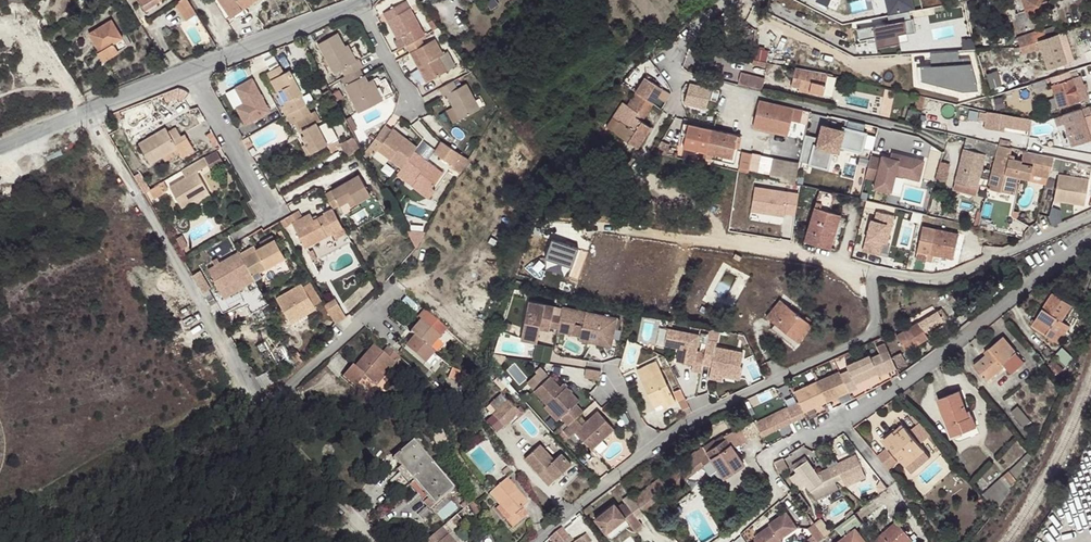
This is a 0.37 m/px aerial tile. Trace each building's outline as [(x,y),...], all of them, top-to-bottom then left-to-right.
[(183,14),(194,7),(190,0),(180,0),(176,3),(183,14)] [(230,13),(241,5),(244,9),(256,0),(220,0),(230,13)] [(868,8),(866,0),(856,0),(851,1),(853,11),(868,8)] [(889,14),(907,11),(916,9),(914,0),(886,0),(889,14)] [(967,6),(966,0),(965,0),(949,3),(951,10),(967,6)] [(1021,28),(1038,23),(1035,15),(1040,14),(1041,18),(1051,14),(1046,0),(1011,0),(1021,28)] [(392,16),(406,43),(419,37),(425,34),(411,8),(408,9),(403,2),(385,11),(388,18),(392,16)] [(241,5),(230,13),(233,17),(244,9),(241,5)] [(198,14),(194,7),(183,14),(187,21),(198,14)] [(907,11),(889,14),(890,21),(858,26),(860,39),(876,36),(877,44),(902,40),(901,34),(915,31),(913,18),(908,19),(907,11)] [(392,16),(388,18),(398,38),(394,40),(398,47),(406,43),(392,16)] [(487,17),(483,24),(494,31),(498,24),(487,17)] [(123,36),(111,19),(91,31),(98,43),(102,49),(100,50),(105,59),(133,41),(128,33),(123,36)] [(1017,36),(1020,46),(1046,37),(1043,28),(1017,36)] [(1064,31),(1057,34),(1066,63),(1074,61),(1064,31)] [(344,76),(359,67),(361,66),(357,58),(355,59),(352,61),(343,46),(336,33),(316,44),(332,72),(340,68),(344,76)] [(1066,63),(1057,34),(1046,37),(1020,46),(1023,54),(1040,49),(1046,69),(1066,63)] [(419,37),(406,43),(410,51),(415,48),(423,62),(418,65),(426,80),(447,69),(439,55),(443,53),(435,37),(422,43),(419,37)] [(347,45),(343,46),(352,61),(355,59),(347,45)] [(415,48),(410,51),(418,65),(423,62),(415,48)] [(930,65),(919,65),(920,78),(962,88),(962,83),(978,86),(968,57),(957,58),(956,51),(929,52),(930,65)] [(288,110),(305,101),(301,94),(302,93),(287,66),(282,69),(278,62),(269,67),(273,75),(269,77),(283,102),(288,110)] [(810,69),(794,66),(791,85),(809,89),(829,85),(826,73),(825,69),(810,69)] [(273,75),(269,67),(265,70),(269,77),(273,75)] [(359,67),(344,76),(339,78),(358,112),(382,98),(374,83),(369,86),(366,81),(359,67)] [(1058,107),(1078,101),(1069,71),(1048,78),(1058,107)] [(742,72),(739,84),(752,87),(762,89),(765,78),(742,72)] [(269,108),(251,75),(233,85),(242,100),(235,104),(244,122),(269,108)] [(377,76),(366,81),(369,86),(374,83),(382,98),(393,93),(385,77),(379,81),(377,76)] [(644,77),(634,91),(652,103),(662,88),(644,77)] [(1041,80),(1031,83),(1035,97),(1045,93),(1041,80)] [(458,88),(455,82),(441,88),(445,96),(448,94),(461,120),(481,109),(468,84),(458,88)] [(689,94),(695,84),(689,82),(686,94),(689,94)] [(705,109),(710,87),(695,84),(689,94),(686,94),(683,103),(705,109)] [(652,103),(634,91),(626,104),(627,106),(622,114),(618,112),(614,119),(618,121),(616,122),(611,119),(607,126),(637,146),(651,126),(640,120),(652,103)] [(794,109),(760,100),(753,126),(780,133),(787,135),(791,120),(800,123),(803,111),(794,109)] [(309,110),(305,101),(288,110),(293,119),(305,140),(311,150),(327,140),(315,120),(320,117),(314,107),(309,110)] [(280,104),(284,112),(288,110),(283,102),(280,104)] [(1090,106),(1081,109),(1090,140),(1090,143),(1090,107),(1090,106)] [(1081,109),(1061,116),(1064,123),(1071,146),(1090,140),(1081,109)] [(293,119),(288,110),(284,112),(289,121),(293,119)] [(1023,130),(1025,118),(986,110),(983,127),(1003,131),(1004,127),(1023,130)] [(1064,123),(1061,116),(1053,118),(1056,126),(1064,123)] [(113,129),(109,121),(104,123),(108,131),(113,129)] [(166,122),(138,136),(150,159),(176,145),(181,154),(193,147),(185,130),(181,132),(176,122),(168,127),(166,122)] [(861,152),(865,134),(817,123),(807,166),(827,170),(831,151),(838,146),(861,152)] [(703,151),(707,152),(732,158),(737,136),(689,124),(684,146),(703,151)] [(414,153),(417,150),(393,130),(392,132),(386,127),(367,151),(374,156),(378,151),(401,169),(414,153)] [(999,145),(965,138),(962,149),(986,155),(995,157),(999,145)] [(307,152),(311,150),(305,140),(301,142),(307,152)] [(1049,170),(1051,170),(1054,158),(1044,156),(1039,155),(1023,151),(1021,159),(1009,157),(1011,148),(999,145),(995,157),(987,189),(1003,193),(1008,175),(1029,181),(1031,175),(1033,166),(1049,170)] [(454,169),(461,156),(441,147),(434,159),(454,169)] [(222,162),(215,148),(205,154),(209,162),(208,162),(210,168),(222,162)] [(610,160),(622,168),(629,157),(616,149),(610,160)] [(986,155),(962,149),(954,181),(977,187),(977,185),(982,168),(986,155)] [(738,170),(748,172),(752,154),(742,151),(738,170)] [(442,176),(414,153),(401,169),(396,176),(423,198),(442,176)] [(205,154),(177,168),(181,174),(168,183),(181,203),(193,196),(207,188),(196,168),(208,162),(209,162),(205,154)] [(748,172),(759,175),(763,156),(752,154),(748,172)] [(870,156),(865,177),(875,180),(873,188),(889,193),(893,177),(918,183),(923,162),(892,154),(890,161),(870,156)] [(759,175),(769,177),(774,159),(763,156),(759,175)] [(1054,158),(1051,170),(1059,172),(1054,201),(1079,205),(1082,190),(1086,191),(1090,168),(1090,166),(1054,158)] [(798,165),(774,159),(769,177),(794,183),(798,165)] [(1031,175),(1047,178),(1049,170),(1033,166),(1031,175)] [(982,168),(977,185),(985,187),(989,171),(982,168)] [(330,186),(338,200),(343,208),(357,201),(355,197),(369,189),(359,170),(330,186)] [(162,176),(144,185),(149,194),(166,185),(162,176)] [(323,189),(332,203),(338,200),(330,186),(323,189)] [(798,193),(754,186),(750,211),(784,216),(784,212),(795,214),(798,193)] [(207,188),(193,196),(195,199),(209,191),(207,188)] [(830,212),(835,194),(820,190),(804,241),(830,249),(840,215),(830,212)] [(977,227),(986,229),(992,204),(984,202),(977,227)] [(300,213),(296,207),(291,210),(277,217),(282,224),(290,220),(304,243),(326,231),(324,227),(329,224),(335,233),(345,227),(332,203),(324,208),(325,209),(312,216),(308,209),(300,213)] [(874,221),(870,220),(862,251),(879,255),(882,243),(887,245),(894,215),(877,211),(874,221)] [(921,214),(913,212),(910,221),(919,224),(921,214)] [(928,254),(953,260),(958,234),(923,226),(915,259),(926,261),(928,254)] [(318,257),(357,241),(354,233),(341,237),(340,234),(313,245),(318,257)] [(253,242),(238,250),(248,266),(254,276),(261,272),(258,268),(284,252),(273,234),(255,245),(253,242)] [(578,248),(551,239),(545,258),(572,267),(578,248)] [(238,250),(236,246),(219,256),(212,260),(205,264),(223,292),(217,296),(223,307),(244,295),(251,307),(267,298),(263,291),(254,276),(248,266),(238,250)] [(219,256),(216,251),(209,255),(212,260),(219,256)] [(299,281),(276,294),(289,317),(313,303),(311,299),(318,295),(310,280),(302,285),(299,281)] [(513,286),(519,289),(522,281),(515,280),(513,286)] [(202,287),(209,299),(215,296),(208,283),(202,287)] [(1031,327),(1058,344),(1069,326),(1061,321),(1071,306),(1051,294),(1031,327)] [(766,316),(797,342),(811,325),(780,299),(766,316)] [(552,314),(554,306),(529,300),(522,334),(538,337),(540,324),(550,326),(552,314)] [(328,310),(339,328),(350,322),(339,304),(328,310)] [(607,341),(612,317),(562,307),(560,316),(558,328),(557,331),(572,334),(575,323),(575,320),(583,321),(582,325),(580,335),(607,341)] [(429,350),(447,329),(425,310),(417,319),(420,322),(410,333),(414,337),(404,347),(424,365),(434,354),(429,350)] [(895,336),(905,352),(927,339),(923,332),(942,321),(937,311),(895,336)] [(558,328),(560,316),(552,314),(550,326),(558,328)] [(616,318),(612,317),(607,341),(580,335),(579,339),(611,346),(616,318)] [(580,335),(582,325),(575,323),(572,334),(580,335)] [(702,365),(705,353),(697,351),(700,335),(668,328),(664,345),(679,348),(681,349),(680,352),(679,352),(677,361),(693,365),(692,371),(701,373),(702,365)] [(1003,337),(988,349),(990,352),(986,355),(974,365),(987,381),(1003,368),(1009,375),(1024,363),(1003,337)] [(738,378),(743,353),(716,347),(717,342),(708,340),(705,353),(702,365),(711,367),(710,373),(738,378)] [(375,387),(401,358),(388,347),(382,353),(374,347),(355,368),(354,366),(343,377),(355,388),(364,378),(375,387)] [(877,375),(895,366),(886,348),(869,357),(867,354),(844,365),(846,369),(839,373),(848,391),(855,387),(853,382),(876,372),(877,375)] [(893,357),(898,367),(906,363),(901,353),(893,357)] [(661,403),(664,407),(675,402),(656,360),(637,368),(654,406),(661,403)] [(1063,370),(1054,360),(1048,365),(1058,374),(1063,370)] [(454,380),(457,375),(459,372),(453,368),(448,376),(454,380)] [(590,368),(588,376),(602,378),(603,370),(590,368)] [(826,402),(848,391),(839,373),(837,370),(815,382),(826,402)] [(457,375),(467,380),(467,379),(468,376),(459,372),(457,375)] [(550,376),(534,390),(547,404),(549,403),(551,401),(564,414),(561,417),(568,425),(576,418),(584,411),(576,403),(579,400),(566,386),(563,389),(560,392),(557,389),(560,386),(550,376)] [(826,402),(815,382),(793,392),(799,403),(804,413),(826,402)] [(937,399),(951,436),(977,427),(972,416),(968,418),(959,392),(937,399)] [(500,395),(489,405),(495,412),(491,415),(503,427),(519,412),(508,400),(506,401),(500,395)] [(549,403),(561,417),(564,414),(551,401),(549,403)] [(661,403),(654,406),(656,411),(664,407),(661,403)] [(762,437),(805,416),(804,413),(799,403),(755,423),(762,437)] [(1010,413),(1022,427),(1029,421),(1017,407),(1010,413)] [(576,418),(563,429),(570,436),(576,431),(592,449),(615,428),(598,410),(582,424),(576,418)] [(922,443),(931,435),(913,414),(910,417),(917,425),(911,430),(922,443)] [(735,450),(762,437),(755,423),(754,420),(724,434),(735,450)] [(894,430),(884,439),(906,465),(924,450),(905,427),(897,434),(894,430)] [(744,464),(735,450),(724,434),(692,455),(677,466),(686,477),(710,460),(724,478),(744,464)] [(393,457),(414,481),(433,464),(413,440),(393,457)] [(539,443),(524,457),(539,473),(545,468),(554,478),(571,463),(561,451),(554,458),(539,443)] [(876,456),(887,469),(896,462),(885,448),(876,456)] [(912,473),(931,457),(924,450),(906,465),(912,473)] [(856,454),(829,467),(834,477),(836,481),(862,469),(856,454)] [(817,472),(805,457),(792,466),(811,493),(827,485),(825,482),(834,477),(829,467),(817,472)] [(433,464),(414,481),(434,505),(454,488),(433,464)] [(686,477),(677,466),(633,499),(642,512),(686,477)] [(545,468),(539,473),(549,483),(554,478),(545,468)] [(1009,491),(1016,481),(1009,472),(1002,478),(1008,485),(1005,487),(1009,491)] [(834,477),(825,482),(827,485),(836,481),(834,477)] [(527,502),(507,478),(488,493),(499,506),(509,518),(506,521),(511,528),(527,515),(522,507),(527,502)] [(595,518),(605,532),(625,518),(629,524),(634,531),(642,525),(626,503),(618,509),(615,503),(595,518)] [(495,509),(506,521),(509,518),(499,506),(495,509)] [(756,541),(782,541),(781,540),(798,529),(787,513),(770,525),(771,526),(757,536),(758,538),(759,540),(756,541)] [(854,514),(836,528),(843,537),(837,541),(865,541),(864,541),(860,535),(855,529),(862,524),(854,514)] [(605,532),(610,538),(629,524),(625,518),(605,532)] [(825,537),(832,532),(821,519),(815,523),(825,537)] [(873,541),(911,541),(910,541),(911,540),(896,522),(873,541)] [(819,541),(825,537),(815,523),(808,528),(819,541)] [(423,541),(456,541),(442,526),(423,541)] [(561,528),(559,530),(549,538),(552,541),(574,541),(570,536),(568,538),(561,528)]
